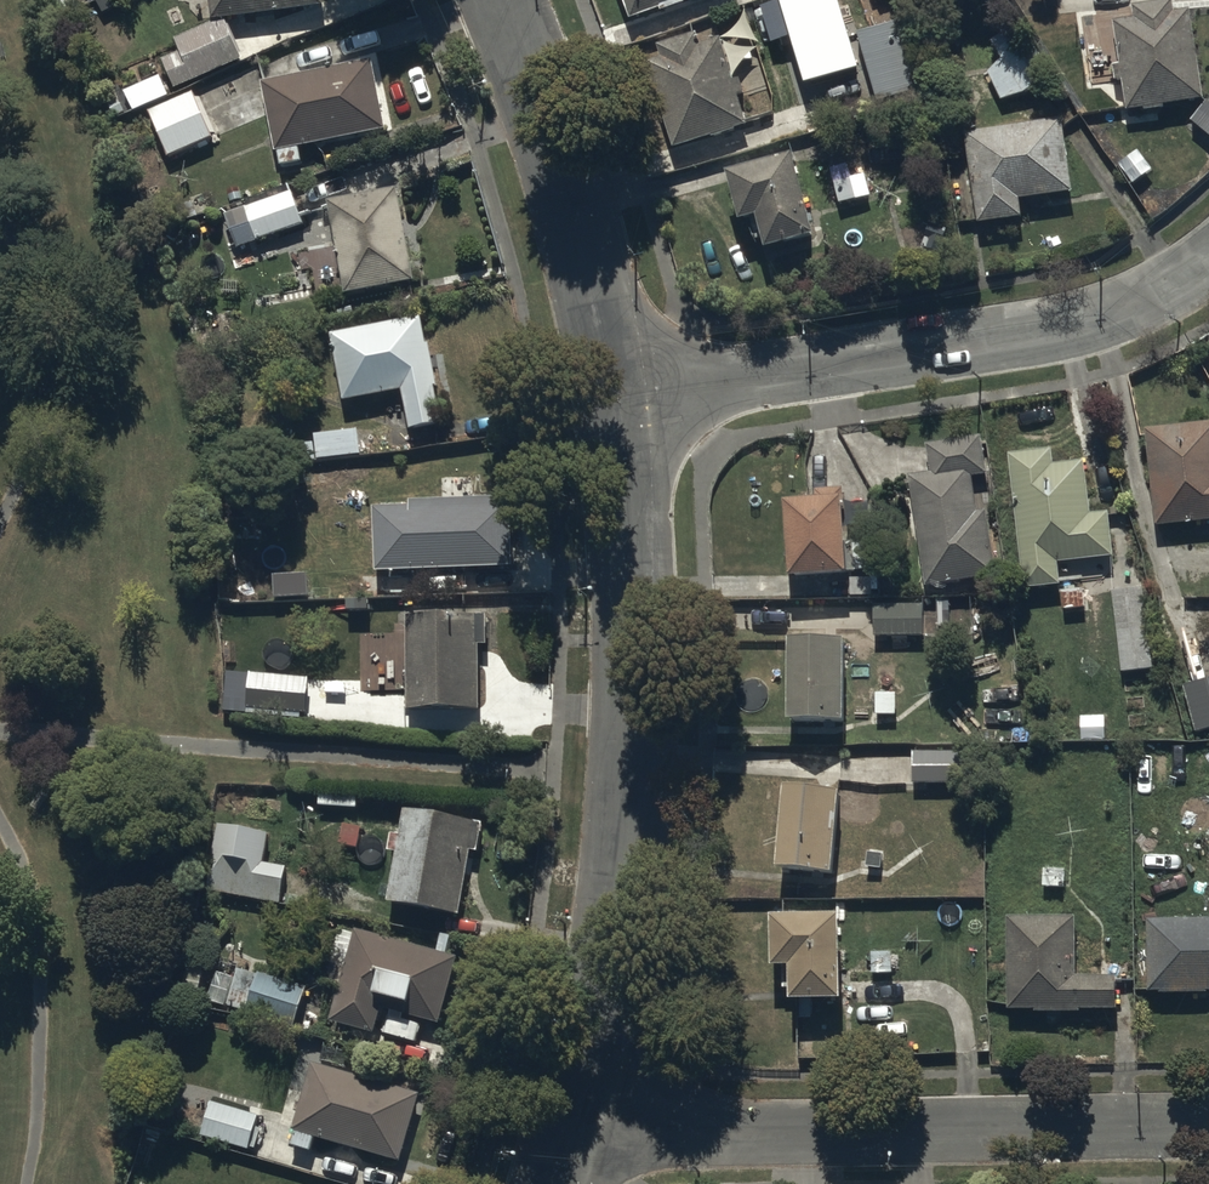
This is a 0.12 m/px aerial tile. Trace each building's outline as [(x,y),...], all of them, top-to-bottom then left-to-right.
[(211,18),(326,4),(326,0),(209,0),(211,18)] [(631,19),(662,8),(663,10),(685,2),(685,0),(624,0),(631,19)] [(759,3),(770,41),(789,36),(802,81),(856,65),(837,0),(768,0),(759,3)] [(1190,10),(1174,12),(1172,0),(1158,0),(1135,4),(1137,16),(1112,20),(1127,110),(1148,106),(1149,110),(1168,107),(1167,103),(1204,97),(1190,10)] [(907,16),(858,31),(880,102),(928,88),(907,16)] [(176,89),(245,60),(227,17),(176,38),(182,52),(164,60),(176,89)] [(1053,69),(1022,23),(994,42),(1005,59),(986,72),(1006,101),(1053,69)] [(665,57),(648,63),(676,146),(749,122),(739,94),(748,91),(743,78),(735,81),(720,38),(702,44),(698,31),(660,43),(665,57)] [(375,56),(262,80),(280,166),(303,161),(300,145),(389,127),(375,56)] [(197,97),(194,89),(149,110),(171,156),(215,135),(213,131),(219,128),(203,94),(197,97)] [(1067,120),(967,131),(978,223),(1024,217),(1022,199),(1075,193),(1067,120)] [(820,233),(798,152),(732,169),(745,219),(761,215),(764,226),(756,229),(759,240),(766,238),(768,246),(820,233)] [(396,186),(328,201),(347,291),(416,277),(396,186)] [(293,189),(243,207),(256,243),(306,226),(293,189)] [(423,315),(331,331),(342,399),(404,389),(410,426),(444,420),(437,383),(439,382),(431,339),(427,340),(423,315)] [(1146,425),(1156,527),(1208,522),(1208,419),(1146,425)] [(293,443),(294,461),(361,455),(359,427),(313,432),(314,441),(293,443)] [(984,437),(928,442),(931,474),(914,476),(925,587),(999,581),(992,508),(978,510),(974,475),(987,474),(984,437)] [(1053,446),(1009,450),(1024,588),(1062,584),(1059,561),(1115,555),(1110,511),(1092,513),(1086,459),(1055,462),(1053,446)] [(817,496),(787,497),(790,575),(851,573),(848,487),(817,488),(817,496)] [(373,568),(513,564),(511,493),(408,496),(409,502),(371,503),(373,568)] [(1143,589),(1112,593),(1121,673),(1151,670),(1143,589)] [(873,602),(873,635),(924,636),(925,604),(873,602)] [(480,707),(481,642),(487,642),(487,612),(409,611),(409,639),(401,639),(401,657),(408,657),(408,707),(480,707)] [(848,643),(792,641),(789,725),(845,727),(848,643)] [(1183,683),(1195,730),(1208,727),(1208,677),(1183,683)] [(897,696),(878,696),(878,717),(897,717),(897,696)] [(956,751),(911,750),(910,782),(955,783),(956,751)] [(843,783),(787,780),(783,868),(839,871),(843,783)] [(485,821),(405,806),(400,833),(392,831),(388,849),(396,850),(387,900),(461,914),(473,851),(479,852),(485,821)] [(205,888),(280,900),(286,864),(265,861),(270,831),(217,822),(205,888)] [(845,912),(774,912),(775,964),(793,964),(793,997),(845,997),(845,912)] [(1078,915),(1009,914),(1008,1008),(1036,1008),(1036,1010),(1081,1010),(1081,1008),(1118,1008),(1118,974),(1078,974),(1078,915)] [(1148,917),(1151,993),(1208,991),(1208,915),(1148,917)] [(461,957),(358,927),(330,1020),(376,1033),(383,1007),(441,1024),(461,957)] [(308,986),(260,971),(259,973),(239,966),(227,1004),(244,1009),(243,1011),(295,1028),(308,986)] [(227,976),(204,970),(194,1003),(217,1010),(227,976)] [(423,1091),(313,1059),(289,1144),(311,1150),(315,1135),(403,1161),(423,1091)] [(211,1098),(202,1136),(252,1149),(262,1111),(211,1098)]
